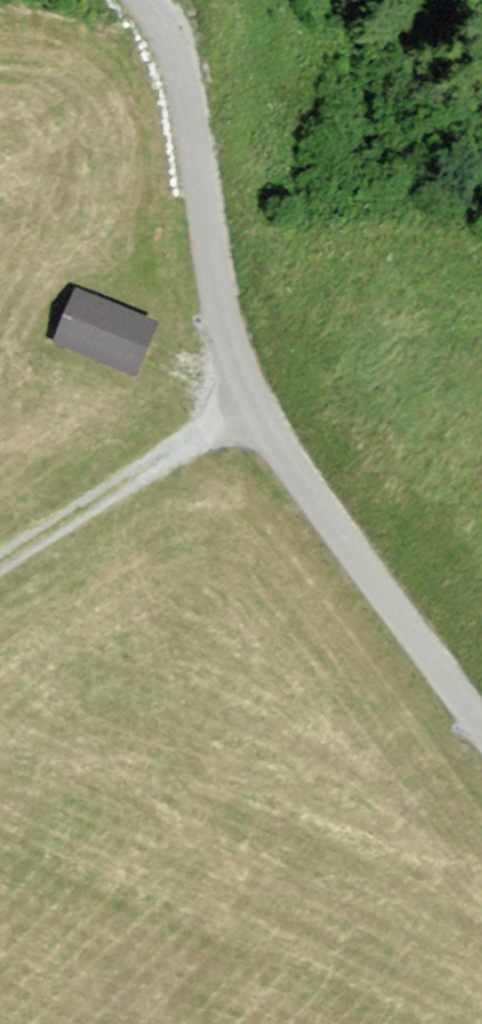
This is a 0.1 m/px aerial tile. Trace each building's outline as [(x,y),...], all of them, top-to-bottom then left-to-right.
[(158,313),(75,281),(55,333),(138,364),(158,313)]
